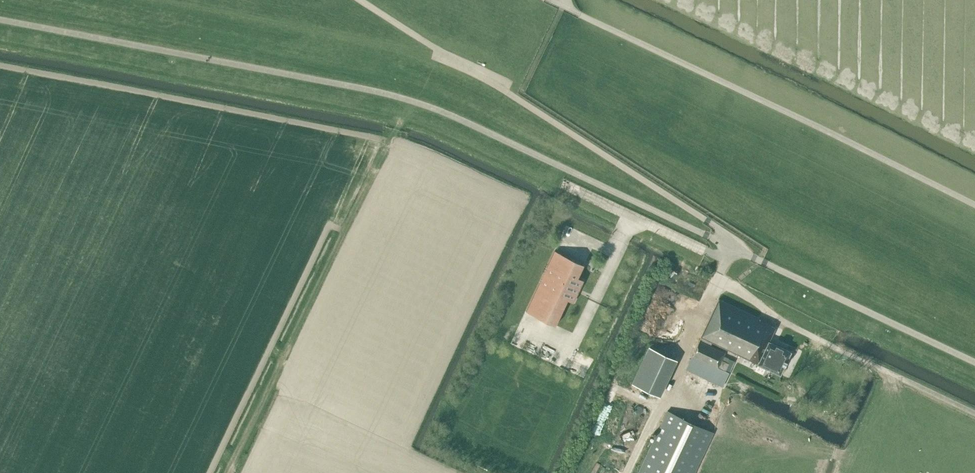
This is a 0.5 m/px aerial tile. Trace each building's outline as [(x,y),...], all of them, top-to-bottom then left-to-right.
[(555,249),(526,310),(528,311),(555,323),(567,299),(573,302),(584,279),(577,276),(583,263),(555,249)] [(792,351),(769,340),(775,327),(758,319),(759,317),(718,298),(700,337),(701,337),(686,369),(722,386),(729,372),(725,370),(729,363),(727,362),(729,358),(724,355),(725,352),(710,345),(712,341),(757,362),(756,363),(780,375),(792,351)] [(662,392),(678,354),(649,341),(632,379),(662,392)] [(713,432),(667,410),(637,472),(694,472),(713,432)]
